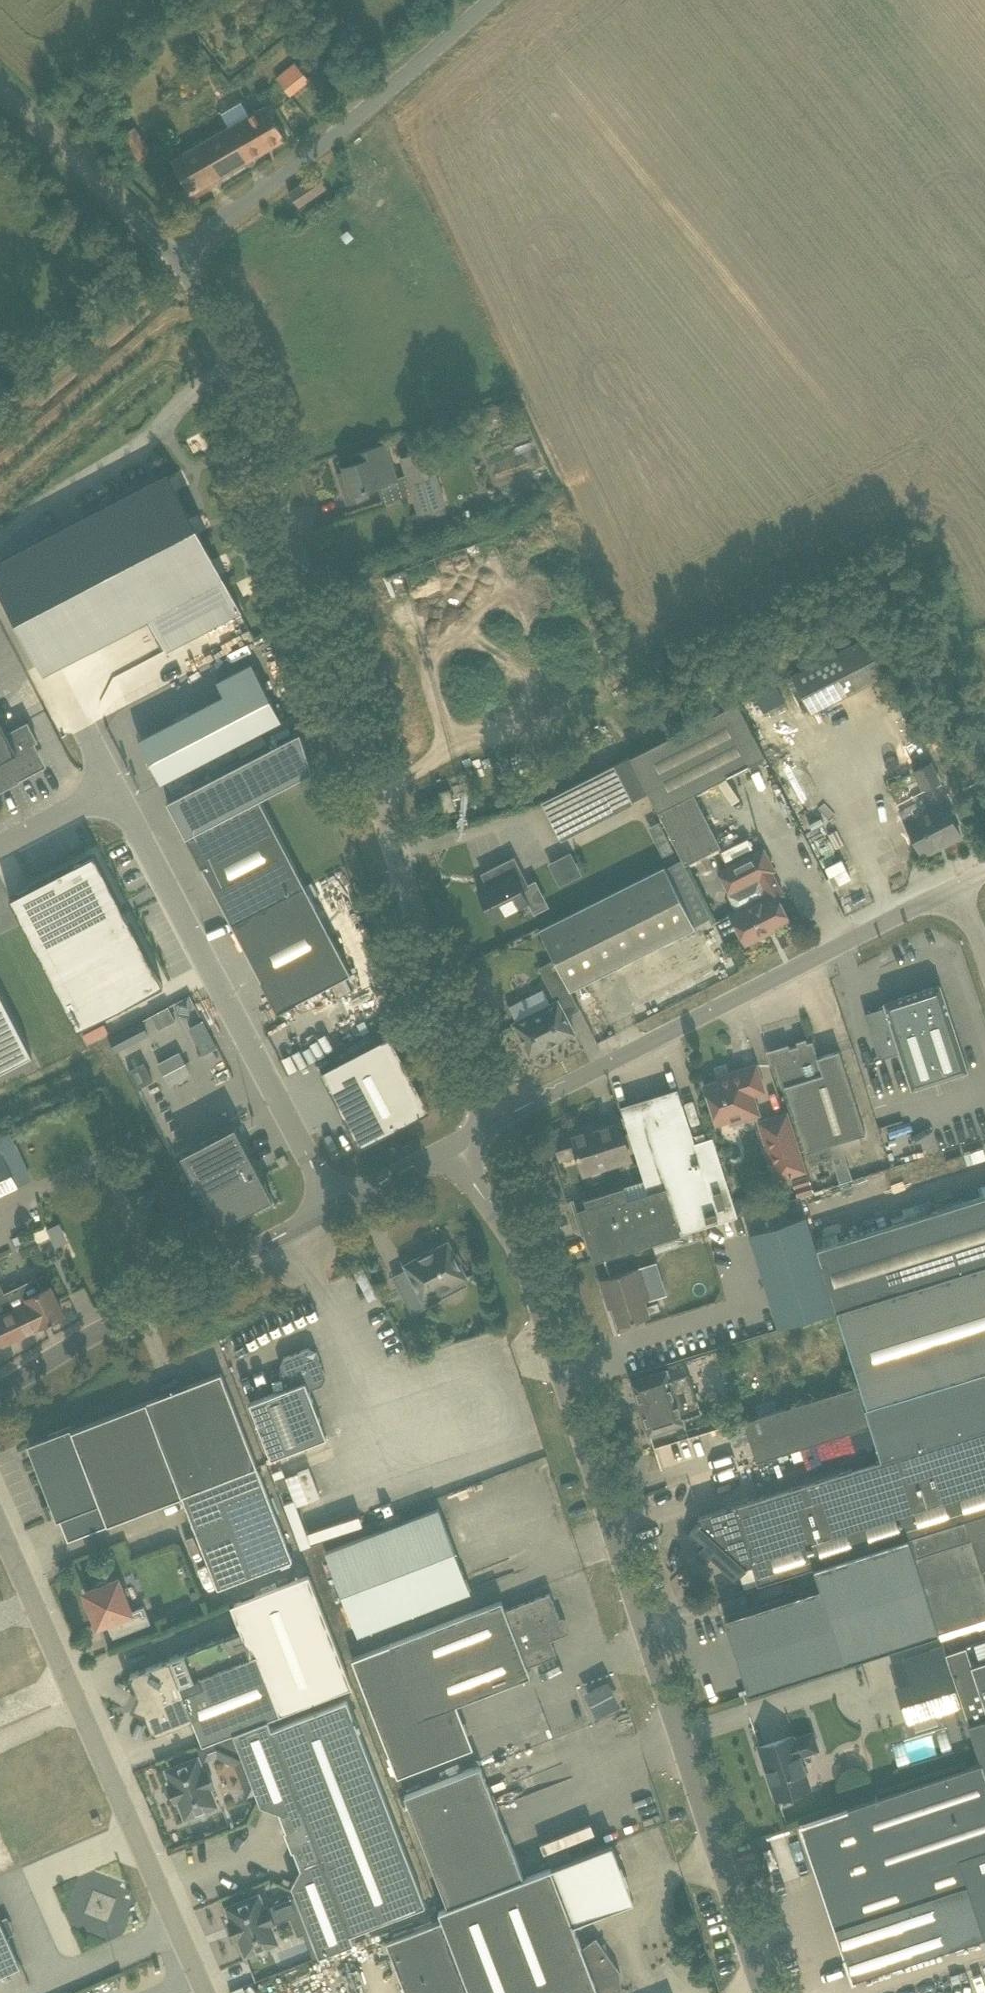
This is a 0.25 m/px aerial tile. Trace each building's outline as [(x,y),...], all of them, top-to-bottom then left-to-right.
[(289,14),(282,20),(286,25),(293,20),(289,14)] [(209,17),(200,24),(207,33),(216,26),(209,17)] [(289,96),(309,80),(294,61),(274,77),(289,96)] [(171,160),(191,193),(286,138),(266,104),(171,160)] [(299,207),(327,188),(317,173),(289,192),(299,207)] [(344,466),(348,477),(341,480),(348,502),(368,496),(366,489),(397,480),(386,445),(351,455),(353,463),(344,466)] [(433,466),(407,474),(419,513),(445,505),(433,466)] [(242,611),(222,574),(218,576),(167,477),(171,475),(169,471),(165,473),(0,558),(0,592),(43,674),(149,618),(166,651),(238,613),(242,611)] [(897,639),(890,634),(885,641),(892,646),(897,639)] [(792,676),(810,712),(885,674),(867,638),(792,676)] [(224,694),(139,739),(161,782),(281,719),(252,662),(217,681),(224,694)] [(962,673),(954,675),(957,686),(965,683),(962,673)] [(649,792),(658,811),(765,756),(737,702),(630,756),(649,792)] [(0,715),(0,791),(20,781),(18,776),(42,763),(32,744),(38,740),(28,721),(8,731),(0,715)] [(300,731),(167,801),(185,835),(202,866),(231,923),(305,885),(259,797),(312,769),(306,749),(300,731)] [(561,840),(634,803),(633,800),(649,792),(630,756),(541,801),(561,840)] [(925,790),(932,786),(939,782),(930,763),(915,771),(924,789),(925,790)] [(919,791),(896,803),(899,809),(905,820),(923,855),(924,855),(922,852),(944,840),(945,844),(961,836),(943,800),(940,802),(928,808),(919,791)] [(658,820),(647,826),(661,854),(672,848),(658,820)] [(719,871),(730,892),(727,893),(735,909),(730,912),(746,945),(766,934),(764,931),(789,918),(778,896),(784,893),(772,871),(775,870),(764,848),(719,871)] [(558,884),(581,874),(570,851),(548,862),(558,884)] [(486,869),(491,880),(476,887),(492,921),(529,902),(522,888),(526,886),(517,868),(519,867),(514,855),(486,869)] [(163,984),(130,919),(128,920),(94,856),(76,865),(75,863),(9,898),(78,1029),(163,984)] [(555,959),(570,988),(694,925),(665,866),(540,930),(555,959)] [(351,975),(304,885),(232,923),(262,981),(262,982),(278,1014),(296,1004),(351,975)] [(555,959),(539,967),(554,996),(570,988),(555,959)] [(885,1007),(865,1013),(880,1058),(899,1051),(912,1090),(969,1071),(940,984),(883,1002),(885,1007)] [(509,1006),(517,1021),(513,1023),(523,1042),(521,1043),(526,1053),(529,1052),(530,1055),(547,1046),(549,1049),(559,1043),(558,1041),(575,1032),(566,1015),(558,999),(551,1003),(543,989),(509,1006)] [(32,1054),(0,992),(0,1071),(32,1054)] [(391,1034),(320,1071),(346,1120),(344,1121),(347,1126),(350,1125),(352,1130),(350,1131),(352,1136),(355,1135),(361,1147),(399,1127),(400,1129),(408,1125),(407,1123),(431,1111),(391,1034)] [(866,1132),(839,1050),(818,1056),(813,1040),(771,1054),(782,1089),(787,1087),(809,1151),(866,1132)] [(718,1076),(719,1080),(705,1084),(715,1118),(741,1110),(744,1120),(761,1115),(755,1095),(766,1092),(757,1064),(718,1076)] [(586,1207),(578,1210),(586,1233),(592,1231),(601,1259),(737,1215),(712,1136),(695,1142),(683,1103),(627,1121),(650,1193),(630,1200),(625,1187),(584,1200),(586,1207)] [(264,1178),(226,1106),(171,1135),(218,1226),(255,1207),(255,1208),(275,1198),(265,1178),(264,1178)] [(788,1111),(757,1120),(776,1181),(807,1171),(788,1111)] [(583,1169),(630,1156),(619,1123),(592,1132),(590,1126),(555,1137),(561,1158),(578,1153),(583,1169)] [(984,1150),(983,1148),(982,1148),(970,1152),(964,1153),(967,1165),(984,1160),(984,1154),(984,1150)] [(0,1149),(0,1194),(17,1186),(1,1149),(0,1149)] [(929,1175),(927,1167),(918,1169),(921,1178),(929,1175)] [(809,1175),(793,1179),(797,1195),(813,1191),(809,1175)] [(817,1248),(836,1309),(837,1310),(984,1264),(984,1196),(817,1248)] [(751,1211),(754,1204),(737,1197),(734,1203),(738,1214),(751,1211)] [(836,1309),(817,1248),(807,1216),(749,1234),(778,1327),(836,1309)] [(448,1241),(405,1264),(415,1285),(401,1292),(412,1313),(427,1305),(425,1300),(439,1293),(436,1288),(465,1273),(462,1267),(462,1262),(461,1257),(458,1254),(454,1252),(448,1241)] [(872,1425),(984,1391),(984,1375),(984,1370),(984,1264),(837,1310),(860,1384),(872,1425)] [(640,1268),(601,1280),(606,1297),(610,1296),(619,1324),(648,1315),(644,1300),(649,1298),(640,1268)] [(40,1327),(64,1316),(50,1284),(26,1295),(23,1287),(0,1298),(0,1345),(40,1326),(40,1327)] [(410,1349),(420,1344),(412,1328),(402,1333),(410,1349)] [(289,1387),(250,1402),(271,1459),(327,1437),(309,1390),(323,1384),(326,1376),(317,1351),(309,1347),(284,1357),(280,1365),(289,1387)] [(631,1381),(648,1435),(685,1423),(682,1415),(699,1410),(688,1376),(671,1381),(667,1369),(631,1381)] [(51,1494),(48,1495),(57,1519),(61,1518),(68,1538),(182,1495),(257,1466),(221,1373),(72,1430),(71,1426),(48,1435),(49,1439),(33,1445),(51,1494)] [(757,1460),(872,1425),(860,1384),(744,1420),(757,1460)] [(964,1519),(984,1513),(984,1391),(872,1425),(883,1458),(909,1536),(964,1519)] [(909,1536),(883,1458),(699,1516),(700,1521),(687,1535),(701,1548),(697,1553),(703,1559),(708,1554),(735,1579),(748,1565),(752,1564),(758,1583),(909,1536)] [(293,1560),(257,1466),(182,1495),(218,1588),(293,1560)] [(308,1467),(284,1477),(296,1504),(320,1494),(308,1467)] [(471,1591),(439,1509),(326,1553),(358,1636),(471,1591)] [(814,1566),(820,1585),(831,1623),(843,1662),(939,1631),(984,1616),(984,1513),(964,1519),(909,1536),(814,1566)] [(218,1739),(232,1733),(267,1720),(354,1687),(309,1576),(231,1605),(241,1631),(169,1659),(192,1718),(203,1744),(218,1739)] [(131,1611),(118,1579),(107,1583),(106,1581),(97,1584),(98,1587),(85,1592),(98,1625),(107,1622),(113,1637),(151,1623),(144,1606),(131,1611)] [(831,1623),(820,1585),(724,1615),(736,1653),(831,1623)] [(454,1755),(437,1712),(531,1675),(527,1666),(557,1655),(551,1639),(560,1618),(550,1593),(505,1610),(502,1601),(353,1659),(398,1777),(454,1755)] [(843,1662),(831,1623),(736,1653),(748,1691),(843,1662)] [(972,1666),(966,1647),(946,1654),(950,1669),(963,1705),(983,1763),(804,1823),(803,1821),(799,1822),(803,1835),(804,1835),(845,1956),(844,1956),(852,1981),(856,1980),(856,1978),(984,1937),(984,1938),(984,1662),(972,1666)] [(130,1674),(139,1695),(134,1706),(145,1711),(154,1733),(192,1718),(169,1659),(130,1674)] [(963,1705),(950,1669),(896,1685),(907,1721),(963,1705)] [(347,1699),(270,1729),(267,1720),(232,1733),(236,1744),(260,1804),(285,1813),(284,1821),(285,1826),(285,1829),(289,1841),(291,1846),(295,1853),(303,1862),(291,1885),(314,1947),(318,1956),(353,1943),(349,1934),(426,1905),(347,1699)] [(222,1749),(236,1744),(232,1733),(218,1739),(222,1749)] [(794,1739),(793,1737),(760,1747),(760,1748),(763,1747),(770,1768),(767,1769),(777,1799),(809,1789),(799,1757),(818,1751),(813,1734),(794,1739)] [(196,1813),(203,1817),(207,1809),(217,1805),(210,1788),(214,1786),(207,1769),(204,1771),(198,1757),(166,1770),(172,1783),(168,1785),(175,1802),(178,1800),(185,1818),(196,1813)] [(449,1907),(524,1878),(480,1766),(405,1795),(449,1907)] [(620,1970),(596,1937),(582,1947),(552,1867),(524,1878),(449,1907),(439,1911),(443,1920),(470,1992),(622,1992),(620,1970)] [(259,1895),(227,1907),(232,1921),(228,1922),(235,1939),(239,1938),(246,1955),(256,1951),(264,1954),(267,1946),(278,1942),(271,1925),(275,1924),(268,1907),(264,1908),(259,1895)] [(0,1917),(0,1974),(21,1965),(8,1935),(12,1933),(5,1918),(1,1920),(0,1917)] [(443,1920),(386,1942),(406,1992),(470,1992),(443,1920)]
